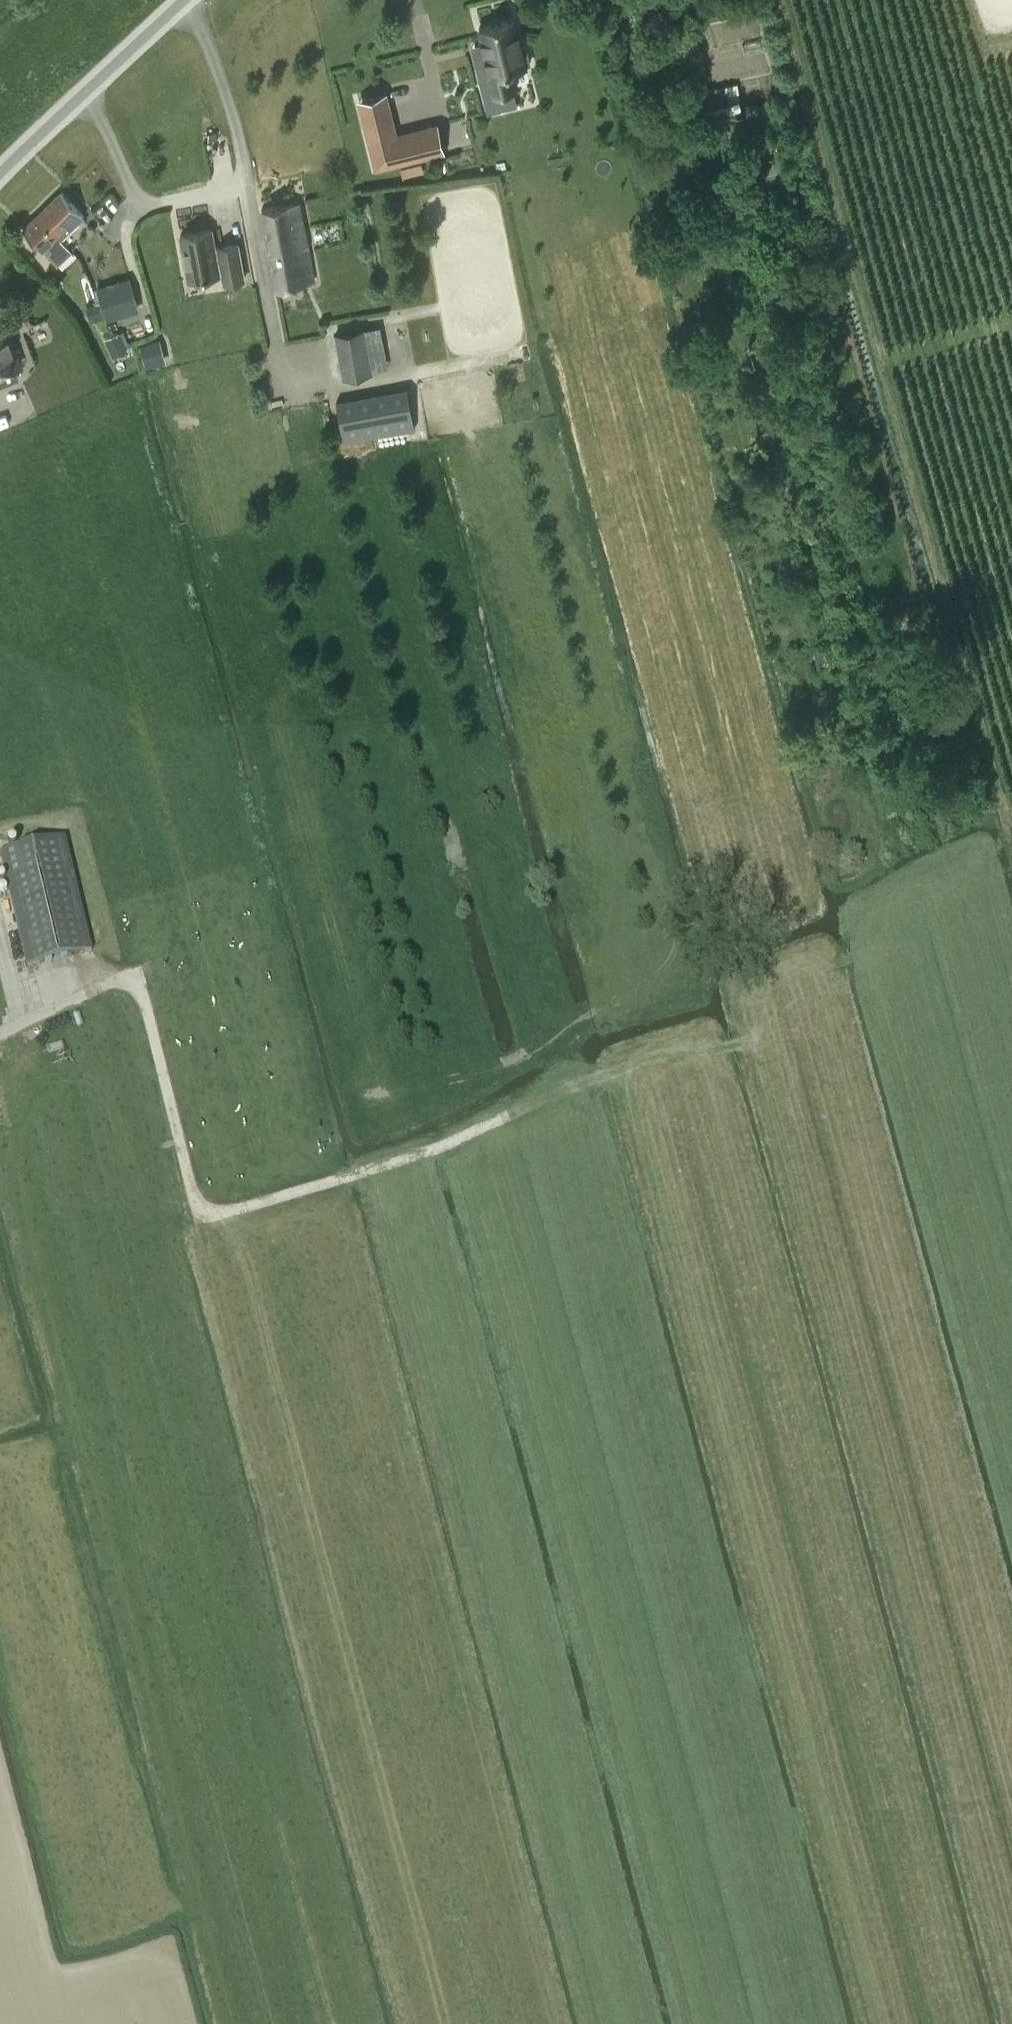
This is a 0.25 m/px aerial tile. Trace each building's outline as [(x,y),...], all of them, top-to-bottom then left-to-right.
[(525,64),(530,63),(525,45),(520,46),(514,19),(479,27),(485,53),(474,55),(484,97),(515,90),(510,70),(525,66),(525,64)] [(739,99),(740,99),(737,83),(705,89),(708,105),(709,104),(713,120),(743,113),(739,99)] [(375,168),(443,151),(437,124),(396,134),(387,99),(360,106),(375,168)] [(61,191),(37,214),(60,239),(84,215),(61,191)] [(276,287),(313,280),(298,202),(261,209),(276,287)] [(71,250),(60,239),(37,214),(23,228),(57,263),(71,250)] [(211,229),(180,235),(188,279),(222,273),(224,282),(244,279),(237,243),(214,247),(211,229)] [(93,285),(85,287),(89,302),(97,300),(93,285)] [(133,312),(129,297),(134,296),(131,286),(100,295),(107,319),(133,312)] [(89,302),(87,303),(92,319),(104,316),(100,299),(97,300),(89,302)] [(14,364),(20,362),(5,323),(0,325),(0,382),(18,375),(14,364)] [(371,371),(366,343),(382,340),(379,326),(335,334),(343,376),(371,371)] [(113,353),(126,348),(118,330),(105,336),(113,353)] [(140,344),(146,365),(165,360),(158,338),(140,344)] [(414,428),(407,388),(336,402),(344,441),(414,428)] [(826,647),(814,649),(817,666),(830,663),(826,647)] [(91,952),(65,839),(0,855),(27,968),(91,952)]
